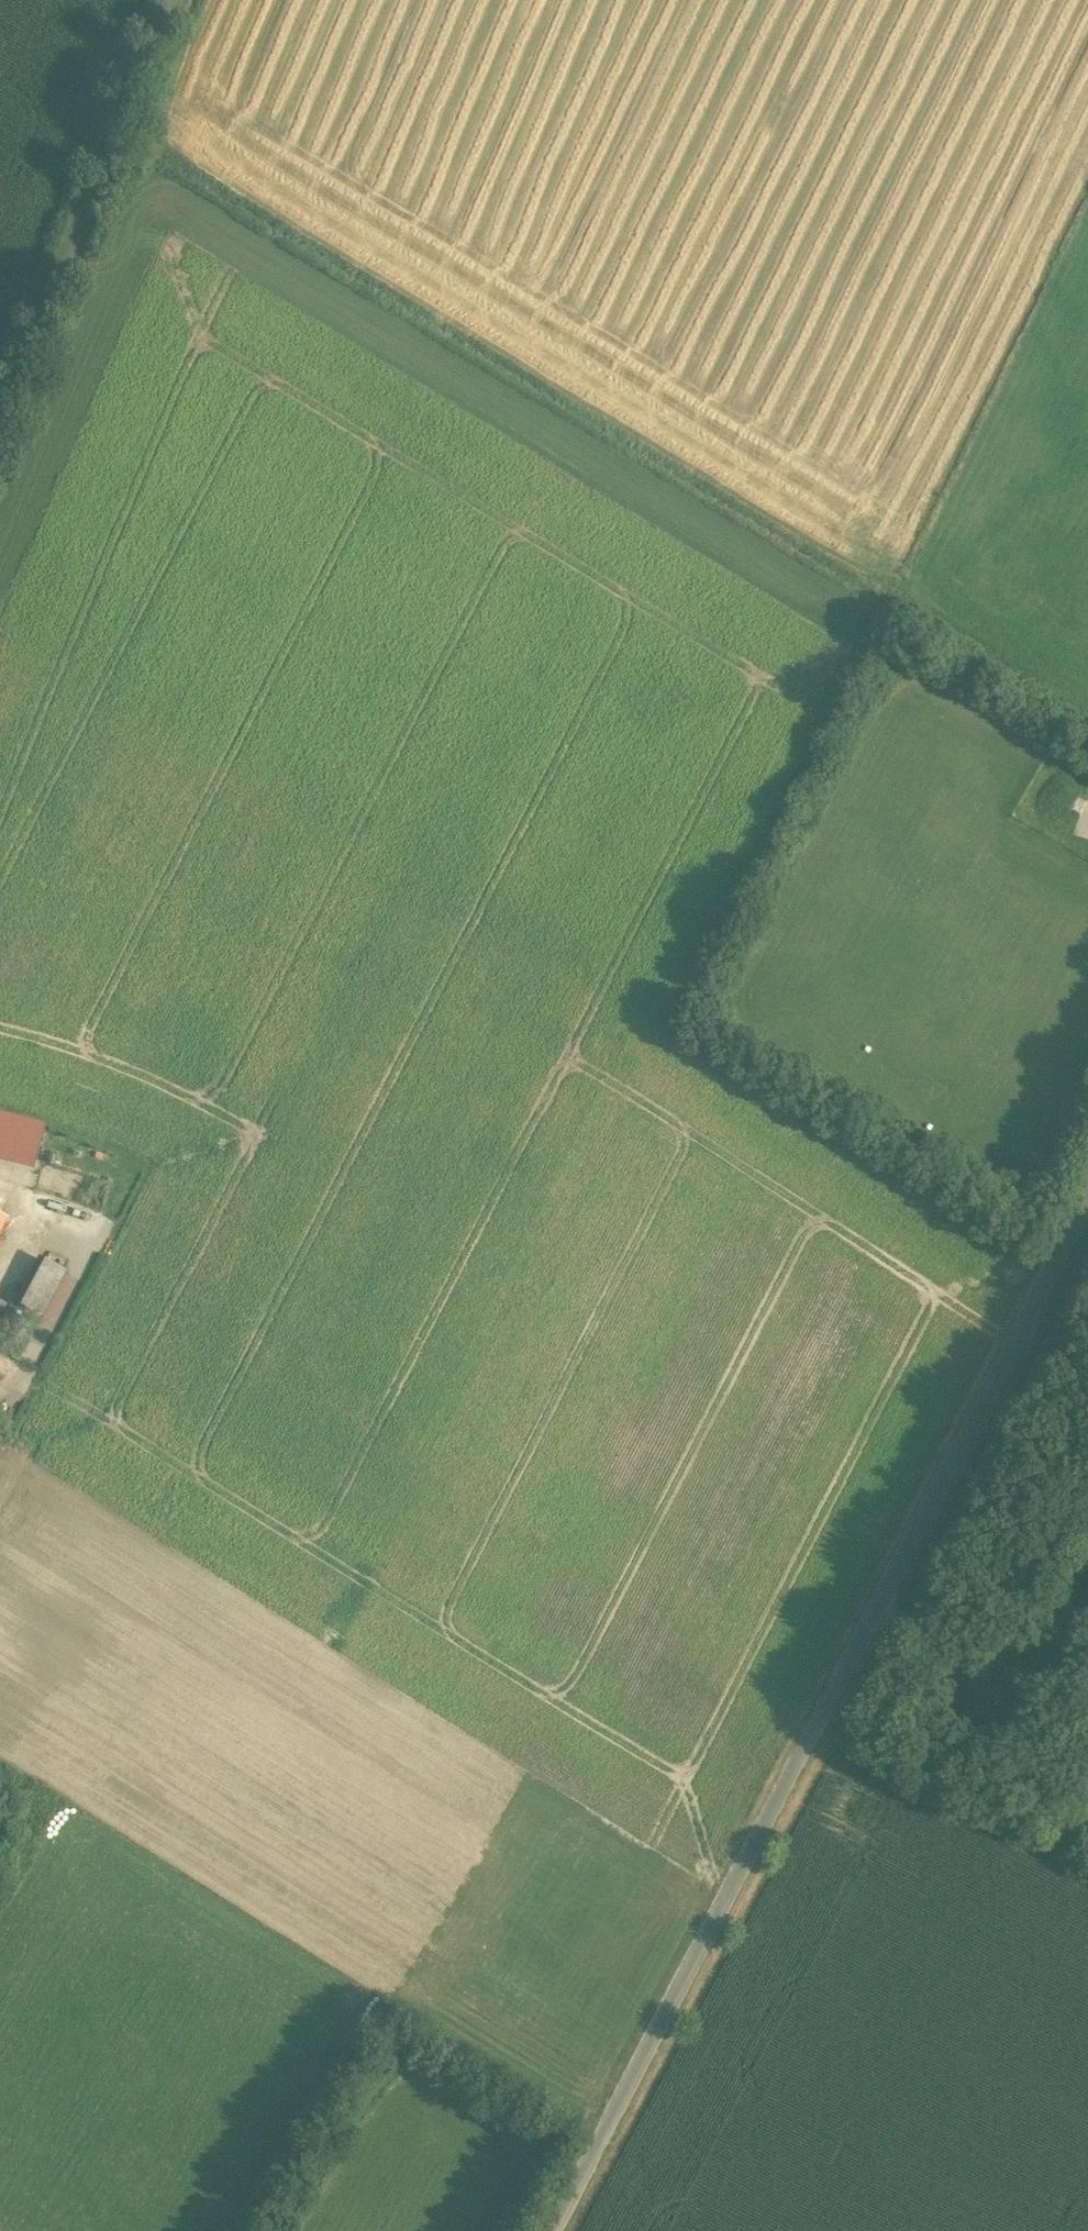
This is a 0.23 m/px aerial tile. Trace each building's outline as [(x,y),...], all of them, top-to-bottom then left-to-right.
[(31,1170),(43,1128),(0,1116),(0,1161),(31,1170)] [(14,1300),(39,1313),(62,1270),(37,1257),(14,1300)]
